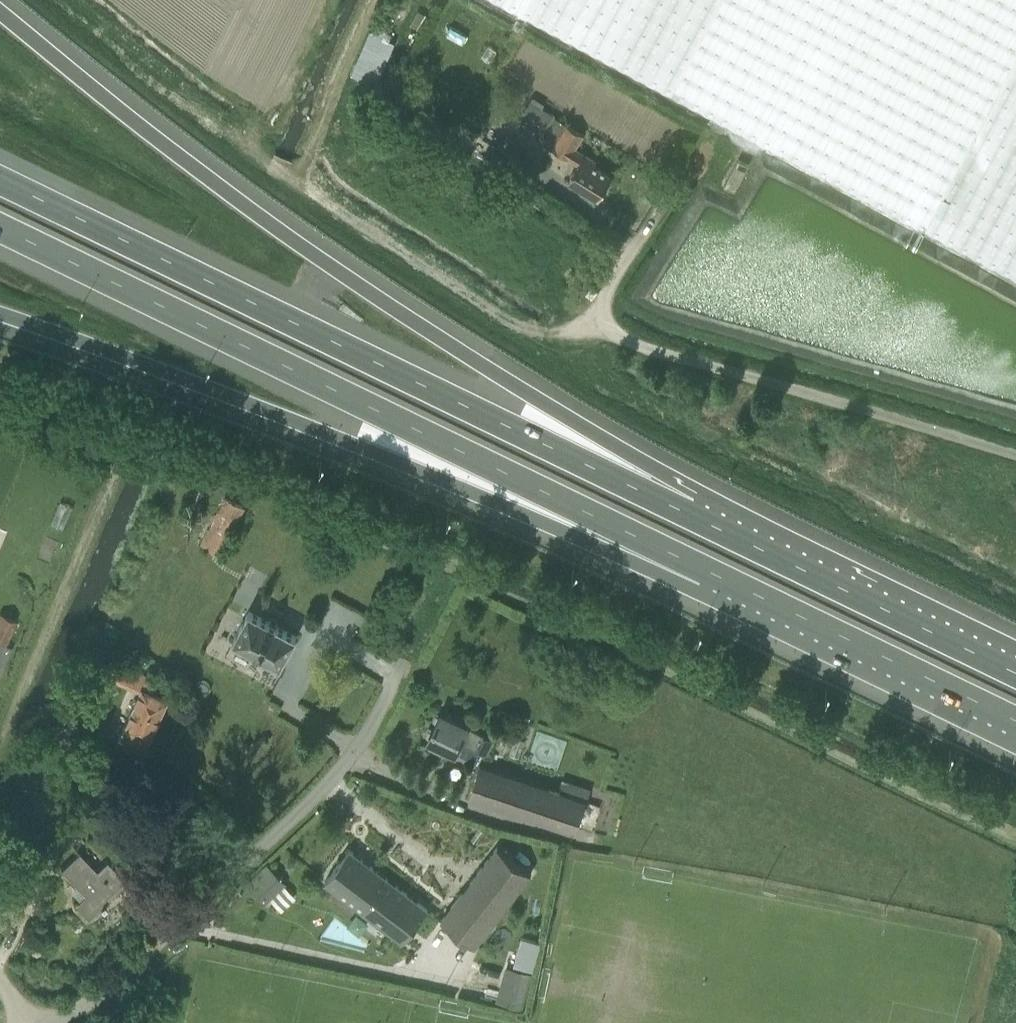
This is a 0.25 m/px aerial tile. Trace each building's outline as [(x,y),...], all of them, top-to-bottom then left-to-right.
[(373,86),(409,1),(407,0),(386,0),(370,36),(365,34),(348,76),(373,86)] [(1015,275),(1015,0),(501,0),(1015,275)] [(419,29),(427,15),(419,10),(411,24),(419,29)] [(568,179),(598,198),(612,175),(595,165),(598,160),(577,146),(585,133),(553,113),(552,114),(530,101),(520,117),(542,131),(537,138),(578,163),(568,179)] [(738,159),(724,186),(735,191),(749,165),(738,159)] [(200,545),(222,556),(246,507),(223,496),(215,511),(216,512),(200,545)] [(337,600),(321,637),(349,650),(366,612),(337,600)] [(297,636),(249,611),(233,640),(281,665),(297,636)] [(4,644),(15,621),(0,614),(0,677),(12,648),(4,644)] [(139,652),(133,661),(141,666),(147,657),(139,652)] [(151,687),(141,683),(138,692),(117,743),(142,753),(165,701),(148,694),(151,687)] [(495,739),(485,734),(468,726),(440,713),(428,739),(478,762),(483,753),(487,755),(495,739)] [(507,743),(510,735),(502,732),(499,741),(507,743)] [(469,796),(575,833),(577,829),(587,800),(479,763),(469,796)] [(108,815),(99,824),(109,835),(118,826),(108,815)] [(486,932),(529,876),(531,873),(498,847),(452,906),(441,919),(475,946),(486,932)] [(387,878),(349,849),(325,881),(363,909),(387,878)] [(88,918),(127,882),(113,868),(103,878),(79,853),(61,870),(84,896),(75,904),(88,918)] [(283,909),(298,894),(267,862),(244,884),(265,905),(272,898),(283,909)] [(428,909),(387,878),(363,909),(404,941),(428,909)] [(541,942),(522,936),(514,964),(533,970),(541,942)] [(497,1001),(523,1007),(531,971),(505,966),(497,1001)]
